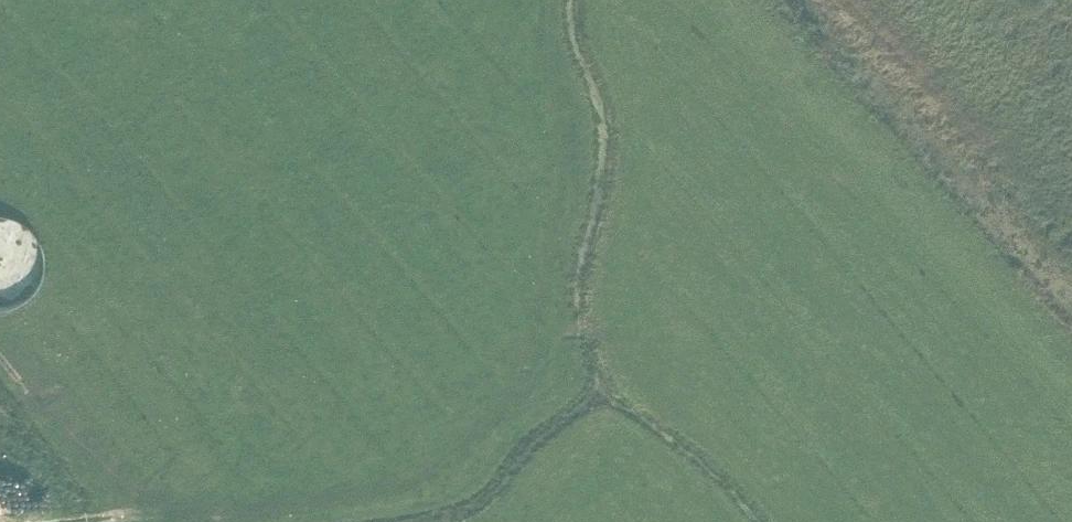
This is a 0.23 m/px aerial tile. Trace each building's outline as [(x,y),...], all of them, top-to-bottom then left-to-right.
[(53,274),(16,201),(0,210),(0,301),(53,274)]
